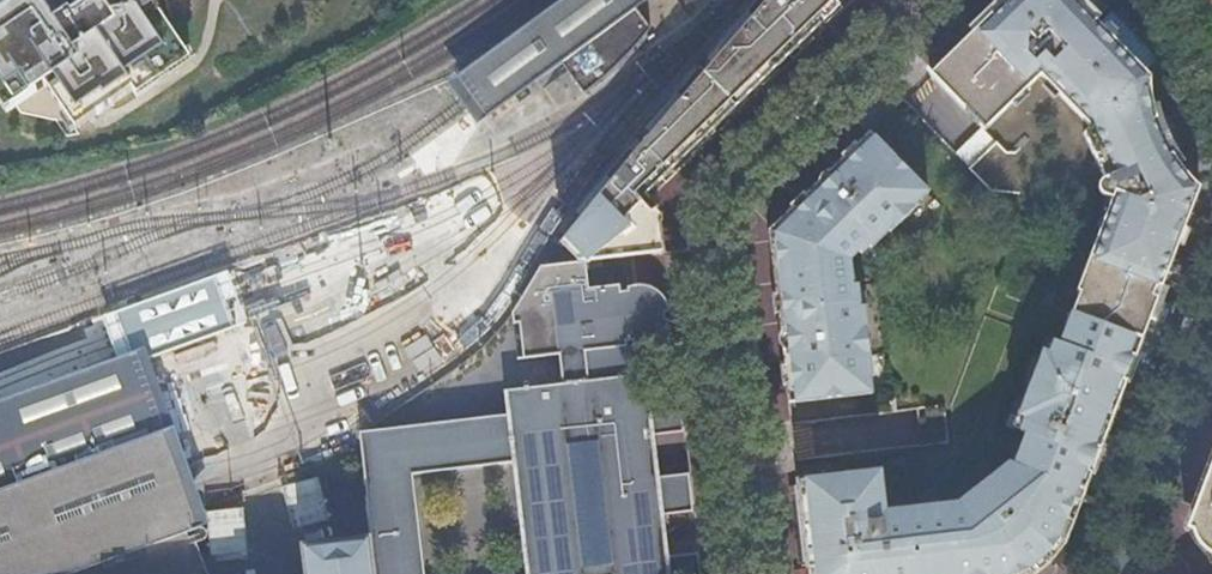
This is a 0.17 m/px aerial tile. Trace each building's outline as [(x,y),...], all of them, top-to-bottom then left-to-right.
[(0,6),(0,86),(11,102),(40,82),(68,123),(89,108),(92,111),(109,99),(107,96),(125,83),(127,87),(163,64),(159,59),(178,46),(172,37),(155,13),(153,0),(9,0),(0,6)] [(155,13),(172,37),(166,0),(153,0),(155,13)] [(464,71),(480,93),(493,111),(567,57),(590,88),(599,80),(607,74),(614,67),(624,57),(633,48),(642,38),(649,30),(652,26),(638,5),(645,0),(560,0),(464,71)] [(590,260),(663,252),(656,191),(655,186),(671,170),(673,173),(716,132),(713,129),(734,108),(737,111),(780,69),(777,67),(798,47),(800,49),(843,8),(835,0),(767,0),(751,18),(747,13),(723,40),(731,48),(707,76),(703,76),(699,79),(680,100),(676,95),(652,122),(659,130),(636,158),(631,158),(627,161),(610,182),(605,177),(582,206),(587,211),(565,239),(566,239),(567,237),(590,260)] [(1076,0),(1006,0),(1005,1),(1017,12),(978,49),(967,38),(930,74),(985,131),(1041,77),(1090,127),(1084,133),(1105,179),(1103,180),(1102,180),(1099,184),(1099,186),(1099,188),(1099,190),(1099,191),(1100,192),(1102,194),(1105,196),(1112,199),(1077,291),(1080,293),(1072,312),(1143,339),(1150,319),(1158,298),(1145,293),(1175,215),(1188,220),(1200,187),(1193,180),(1188,183),(1174,167),(1179,163),(1173,154),(1167,156),(1151,122),(1158,120),(1155,109),(1148,110),(1145,89),(1151,88),(1151,77),(1137,62),(1133,67),(1098,31),(1102,27),(1097,21),(1076,0)] [(1017,12),(1005,1),(967,38),(978,49),(1017,12)] [(1137,62),(1102,27),(1098,31),(1133,67),(1137,62)] [(163,64),(127,87),(133,95),(186,57),(178,46),(159,59),(163,64)] [(125,83),(107,96),(109,99),(127,87),(125,83)] [(1,109),(11,102),(0,86),(0,107),(1,109)] [(1153,102),(1151,88),(1145,89),(1148,110),(1155,109),(1153,102)] [(1167,156),(1173,154),(1171,151),(1160,128),(1158,120),(1151,122),(1167,156)] [(872,134),(870,132),(858,145),(843,159),(830,171),(832,173),(872,134)] [(784,348),(791,403),(872,393),(872,390),(871,390),(871,391),(867,392),(865,377),(870,377),(872,377),(864,306),(857,307),(856,297),(859,296),(859,295),(858,285),(854,285),(851,259),(839,261),(846,254),(854,247),(859,251),(861,253),(869,246),(872,248),(889,231),(891,232),(918,205),(917,204),(913,199),(924,189),(927,192),(926,193),(927,194),(929,192),(872,134),(832,173),(834,174),(835,176),(824,187),(822,185),(820,184),(816,187),(819,190),(815,195),(811,192),(778,224),(782,227),(777,241),(772,242),(782,323),(786,323),(787,329),(782,330),(782,332),(785,331),(787,347),(784,348)] [(843,159),(858,145),(855,142),(841,156),(843,159)] [(1188,183),(1193,180),(1186,173),(1179,163),(1174,167),(1188,183)] [(834,174),(832,173),(830,171),(819,182),(820,184),(822,185),(834,174)] [(819,182),(830,171),(828,171),(826,173),(823,174),(822,176),(821,176),(819,180),(819,181),(819,182)] [(835,176),(834,174),(822,185),(824,187),(835,176)] [(792,209),(777,223),(778,224),(811,192),(816,187),(820,184),(819,182),(806,194),(792,209)] [(917,204),(927,194),(926,193),(927,192),(924,189),(913,199),(917,204)] [(790,206),(792,209),(806,194),(804,192),(790,206)] [(1158,298),(1163,286),(1179,244),(1185,227),(1188,220),(1175,215),(1145,293),(1158,298)] [(769,231),(770,243),(772,242),(771,231),(778,224),(777,223),(769,231)] [(771,231),(772,242),(777,241),(782,227),(778,224),(771,231)] [(1190,229),(1185,227),(1179,244),(1183,246),(1190,229)] [(781,332),(782,332),(782,330),(782,323),(772,242),(770,243),(776,295),(779,314),(781,332)] [(851,259),(859,251),(854,247),(846,254),(839,261),(851,259)] [(482,418),(485,466),(513,463),(553,458),(570,456),(569,442),(599,438),(600,442),(655,435),(650,397),(649,398),(646,376),(648,375),(648,373),(630,376),(626,347),(627,346),(627,341),(634,340),(634,344),(637,345),(643,345),(647,344),(651,343),(656,340),(660,338),(662,336),(664,334),(666,330),(668,327),(669,323),(669,321),(670,319),(665,320),(664,312),(670,312),(669,307),(668,303),(667,300),(664,296),(662,294),(659,292),(657,290),(654,288),(653,287),(650,286),(647,285),(643,285),(639,285),(634,285),(632,286),(628,287),(628,288),(628,292),(621,293),(620,285),(590,288),(578,289),(575,263),(587,262),(587,261),(541,266),(527,290),(523,296),(513,311),(514,324),(520,323),(555,319),(559,356),(562,384),(504,391),(508,415),(482,418)] [(590,288),(587,262),(575,263),(578,289),(590,288)] [(1158,298),(1150,319),(1155,321),(1167,288),(1163,286),(1158,298)] [(1026,433),(1015,463),(1085,490),(1108,430),(1111,423),(1117,406),(1120,399),(1143,339),(1072,312),(1060,343),(1054,340),(1049,353),(1043,350),(1037,366),(1035,365),(1022,400),(1024,400),(1019,416),(1025,418),(1020,430),(1026,433)] [(518,361),(559,356),(555,319),(520,323),(522,337),(515,338),(518,361)] [(1049,353),(1054,340),(1050,339),(1044,340),(1035,365),(1037,366),(1043,350),(1049,353)] [(630,376),(648,373),(659,372),(656,340),(651,343),(647,344),(643,345),(637,345),(634,344),(634,340),(627,341),(627,346),(626,347),(630,376)] [(787,385),(789,403),(791,403),(784,348),(783,348),(785,366),(787,385)] [(197,508),(203,505),(197,491),(186,459),(168,408),(155,373),(146,350),(129,356),(138,379),(151,415),(169,465),(180,497),(192,530),(199,527),(197,508)] [(129,356),(0,403),(0,573),(70,573),(192,530),(180,497),(169,465),(151,415),(138,379),(129,356)] [(650,397),(655,435),(683,432),(684,432),(680,394),(650,397)] [(1015,429),(1020,430),(1025,418),(1019,416),(1024,400),(1022,400),(1013,423),(1015,429)] [(360,432),(362,448),(372,539),(377,573),(425,573),(413,474),(485,466),(482,418),(360,432)] [(566,573),(582,573),(581,567),(583,567),(584,573),(615,573),(614,563),(669,557),(666,536),(664,515),(645,517),(641,479),(660,477),(655,435),(600,442),(599,438),(569,442),(570,456),(553,458),(566,573)] [(526,573),(566,573),(553,458),(513,463),(526,573)] [(1194,509),(1193,510),(1193,511),(1193,512),(1192,512),(1192,513),(1192,514),(1191,523),(1192,528),(1192,530),(1195,530),(1211,552),(1211,460),(1194,509)] [(1036,572),(1036,570),(1034,572),(1029,565),(1041,554),(1047,562),(1046,562),(1047,564),(1051,561),(1066,541),(1073,521),(1081,502),(1085,490),(1015,463),(1011,462),(960,503),(886,512),(881,472),(882,471),(882,470),(876,470),(876,471),(803,479),(798,479),(799,486),(803,521),(804,527),(808,562),(809,568),(815,567),(816,573),(1034,573),(1036,572)] [(645,517),(664,515),(692,512),(693,512),(694,512),(689,473),(688,474),(660,477),(641,479),(645,517)] [(209,523),(203,505),(197,508),(199,527),(209,523)] [(199,527),(192,530),(70,573),(209,573),(198,542),(204,540),(205,540),(205,539),(206,539),(206,538),(207,538),(207,537),(207,536),(208,536),(208,535),(208,534),(208,533),(208,532),(208,531),(207,531),(207,530),(206,530),(206,529),(205,528),(204,528),(203,527),(202,527),(201,527),(200,527),(199,527)] [(1211,555),(1211,553),(1211,552),(1195,530),(1192,530),(1197,541),(1203,549),(1211,555)] [(370,539),(301,547),(304,573),(374,573),(370,539)] [(699,553),(697,553),(697,554),(669,557),(614,563),(615,573),(701,573),(699,553)] [(1036,570),(1036,572),(1047,564),(1046,562),(1047,562),(1041,554),(1029,565),(1034,572),(1036,570)]
